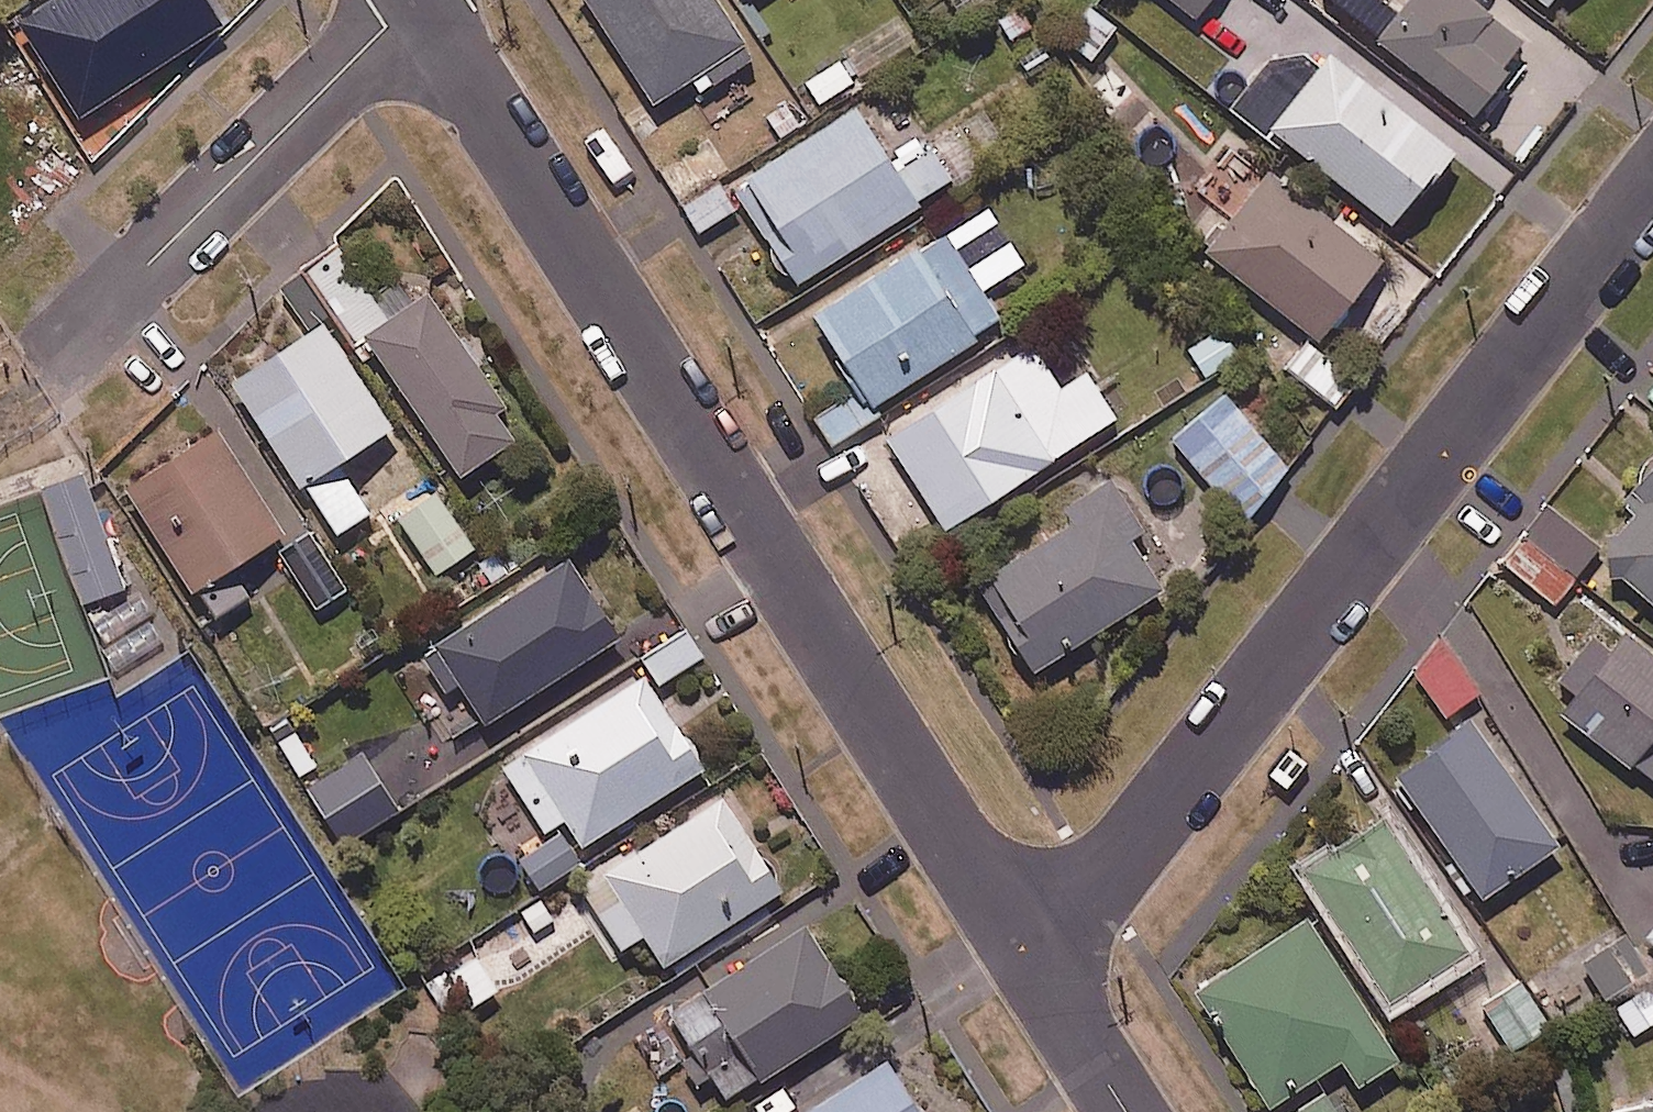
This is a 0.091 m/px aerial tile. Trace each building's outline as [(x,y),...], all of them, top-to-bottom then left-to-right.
[(220,0),(41,0),(22,12),(82,106),(228,12),(220,0)] [(715,0),(587,0),(651,97),(686,74),(696,88),(750,52),(715,0)] [(957,8),(968,0),(952,0),(957,8)] [(1193,13),(1202,0),(1175,0),(1193,13)] [(1461,0),(1408,0),(1395,16),(1375,0),(1319,0),(1467,117),(1521,47),(1461,0)] [(1458,147),(1342,49),(1279,123),(1396,221),(1458,147)] [(852,81),(833,55),(799,80),(818,105),(852,81)] [(890,168),(848,103),(727,181),(790,278),(949,175),(928,143),(890,168)] [(1387,258),(1274,168),(1211,248),(1324,338),(1387,258)] [(729,206),(713,178),(679,198),(696,226),(729,206)] [(807,309),(853,381),(865,400),(1000,315),(942,223),(807,309)] [(530,423),(434,281),(367,326),(463,468),(530,423)] [(392,427),(324,321),(234,380),(336,538),(373,514),(339,462),(392,427)] [(1236,350),(1217,324),(1186,347),(1205,373),(1236,350)] [(1055,383),(1027,339),(877,433),(934,524),(1111,412),(1082,366),(1055,383)] [(1353,378),(1306,339),(1285,364),(1332,403),(1353,378)] [(1239,519),(1282,457),(1227,384),(1170,428),(1239,519)] [(127,485),(195,591),(215,622),(251,600),(231,568),(287,532),(219,426),(127,485)] [(1617,495),(1629,505),(1612,524),(1599,525),(1604,568),(1613,567),(1652,602),(1652,453),(1617,495)] [(129,583),(84,468),(44,484),(90,599),(129,583)] [(1139,526),(1104,472),(1042,511),(1051,526),(974,575),(1031,665),(1158,584),(1126,534),(1139,526)] [(475,541),(437,487),(401,512),(439,566),(475,541)] [(1599,540),(1544,497),(1521,526),(1575,569),(1599,540)] [(352,583),(314,525),(282,546),(320,604),(352,583)] [(625,626),(573,547),(423,644),(447,681),(461,672),(489,715),(625,626)] [(1600,611),(1538,695),(1652,780),(1652,650),(1600,611)] [(704,651),(690,628),(645,656),(659,679),(704,651)] [(1477,687),(1442,639),(1408,664),(1444,712),(1477,687)] [(589,853),(580,839),(705,760),(647,668),(506,757),(552,831),(515,855),(535,887),(589,853)] [(1558,840),(1470,714),(1398,765),(1486,891),(1558,840)] [(323,763),(300,722),(277,734),(299,776),(323,763)] [(785,881),(726,789),(584,879),(623,941),(647,926),(667,956),(785,881)] [(1460,947),(1373,816),(1300,865),(1387,995),(1460,947)] [(673,999),(701,1043),(685,1054),(697,1073),(713,1063),(730,1091),(866,1006),(808,914),(673,999)] [(1390,1056),(1301,917),(1195,985),(1269,1099),(1337,1055),(1353,1080),(1390,1056)] [(1644,934),(1652,941),(1652,922),(1644,934)] [(500,984),(480,950),(453,966),(473,1000),(500,984)] [(1545,1024),(1520,982),(1483,1003),(1508,1046),(1545,1024)] [(892,1052),(796,1111),(929,1111),(892,1052)] [(1318,1091),(1284,1111),(1332,1111),(1318,1091)] [(1607,1106),(1608,1111),(1652,1111),(1652,1097),(1607,1106)]
